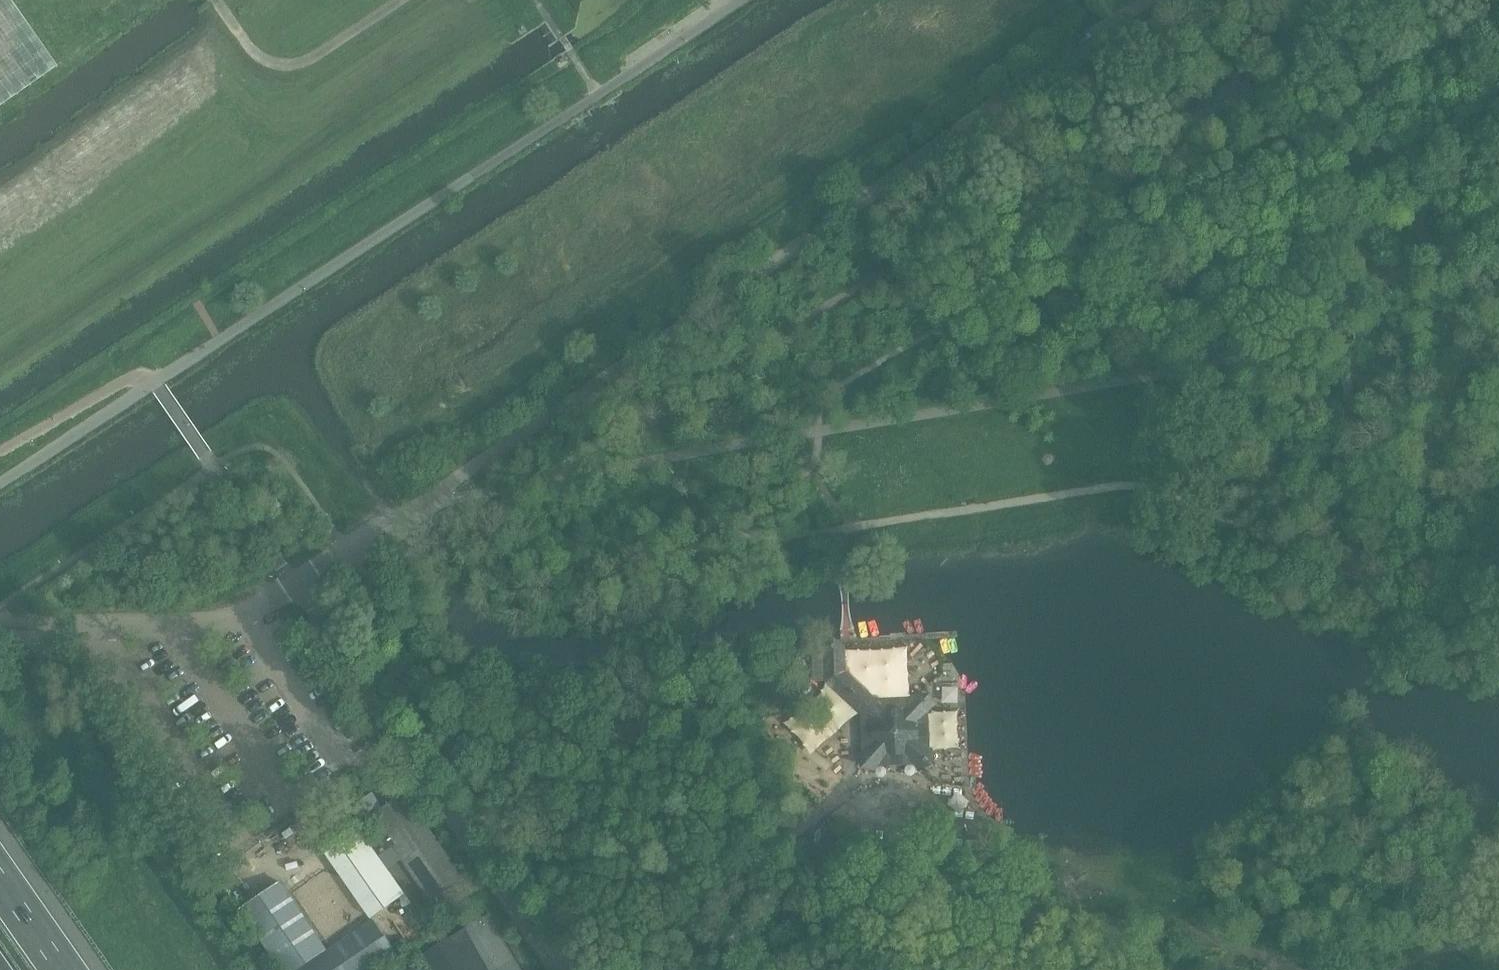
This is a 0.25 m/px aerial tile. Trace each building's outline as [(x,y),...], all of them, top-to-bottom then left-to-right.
[(10,0),(0,0),(0,106),(5,102),(18,93),(31,84),(44,75),(56,66),(10,0)] [(925,702),(926,702),(924,700),(923,701),(917,695),(903,710),(886,711),(858,685),(850,677),(845,673),(845,670),(843,670),(843,656),(844,656),(843,648),(825,649),(826,681),(836,690),(862,714),(864,753),(860,757),(874,770),(888,755),(905,754),(920,768),(926,762),(928,760),(927,760),(933,754),(918,740),(917,723),(931,708),(925,702)] [(386,837),(373,846),(380,856),(393,847),(431,903),(464,880),(406,794),(383,810),(372,794),(362,801),(386,837)] [(280,883),(249,904),(240,910),(281,969),(371,969),(396,953),(373,920),(327,951),(280,883)] [(440,902),(416,919),(423,929),(447,912),(440,902)] [(489,917),(425,956),(434,969),(521,969),(489,917)]
